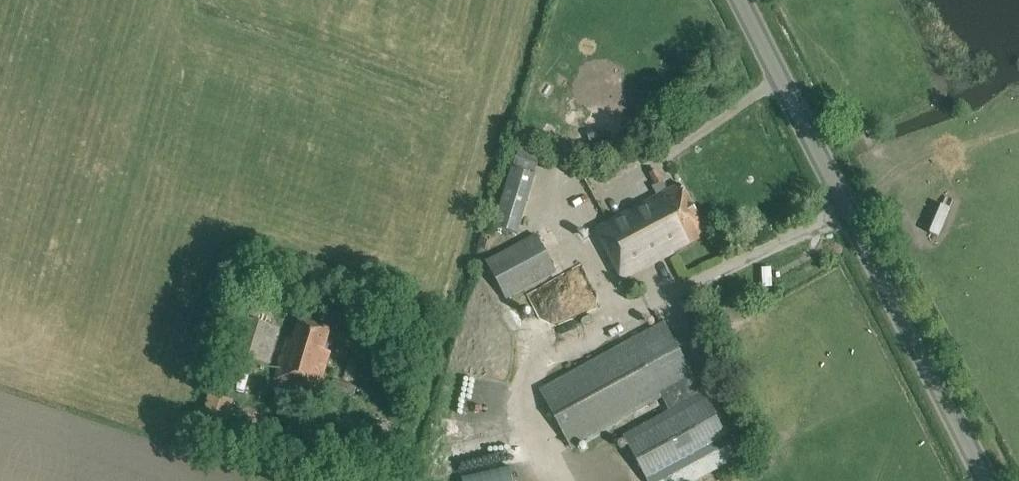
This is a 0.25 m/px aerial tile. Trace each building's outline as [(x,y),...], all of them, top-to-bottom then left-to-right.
[(513,166),(535,173),(543,148),(520,142),(513,166)] [(517,236),(535,177),(511,170),(493,229),(517,236)] [(655,187),(663,182),(656,170),(648,175),(655,187)] [(705,237),(678,186),(593,231),(620,282),(705,237)] [(535,235),(485,262),(505,300),(556,273),(535,235)] [(552,324),(600,305),(585,266),(528,289),(538,313),(546,310),(552,324)] [(268,362),(278,330),(240,318),(230,349),(268,362)] [(324,353),(330,331),(298,322),(292,344),(286,342),(275,382),(320,395),(331,354),(324,353)] [(702,395),(663,324),(539,391),(570,449),(663,398),(670,412),(622,438),(646,480),(663,480),(729,445),(702,395)] [(346,360),(348,351),(337,349),(335,357),(346,360)] [(226,429),(233,401),(209,395),(202,423),(226,429)]
